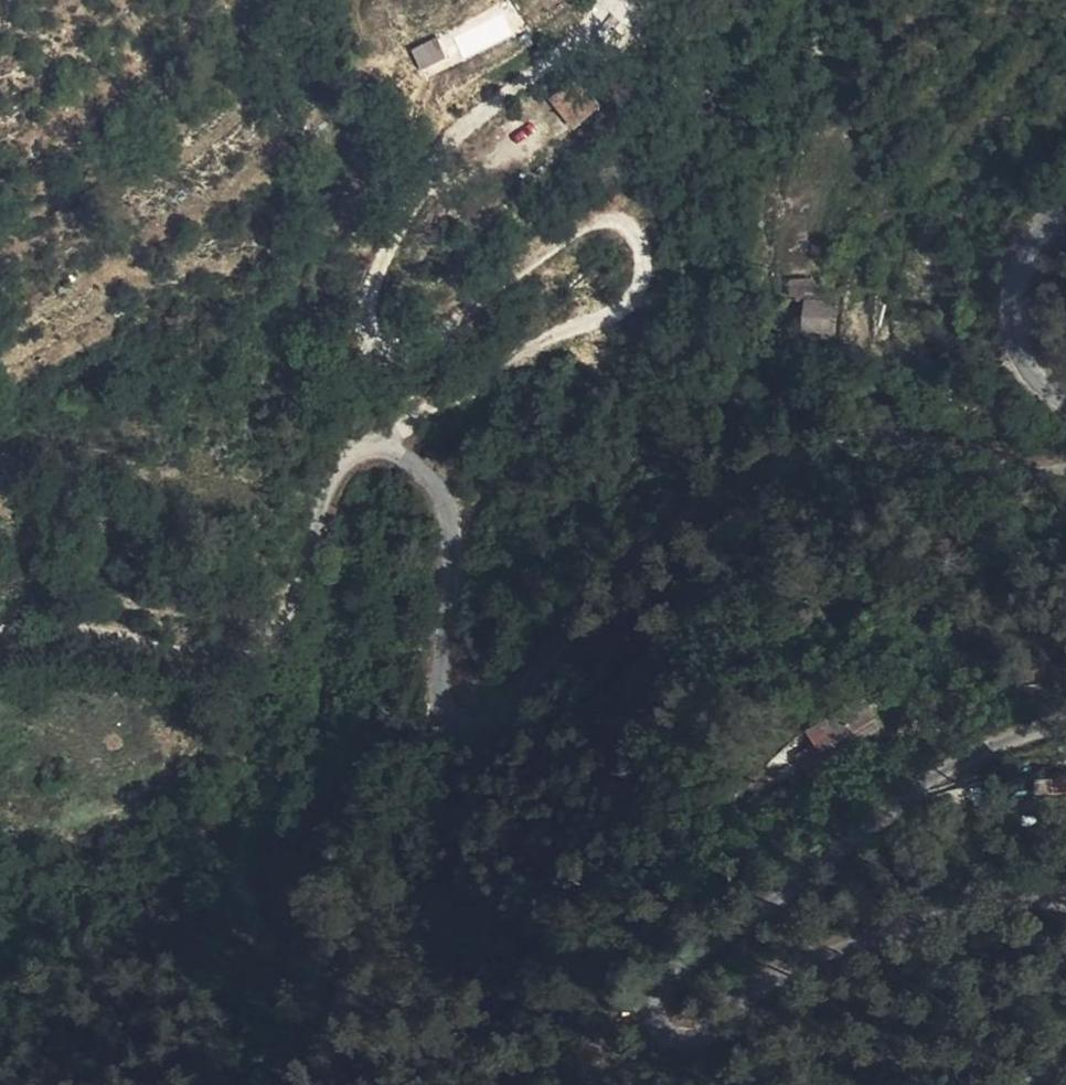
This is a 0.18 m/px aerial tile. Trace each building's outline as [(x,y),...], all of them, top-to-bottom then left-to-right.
[(450,61),(435,44),(415,61),(431,79),(450,61)] [(597,105),(573,76),(541,104),(564,132),(597,105)] [(799,333),(835,336),(838,303),(802,300),(799,333)] [(866,704),(806,726),(817,755),(877,732),(866,704)] [(850,772),(860,792),(938,750),(917,714),(860,746),(869,758),(850,772)] [(798,844),(807,839),(795,821),(786,826),(798,844)]
